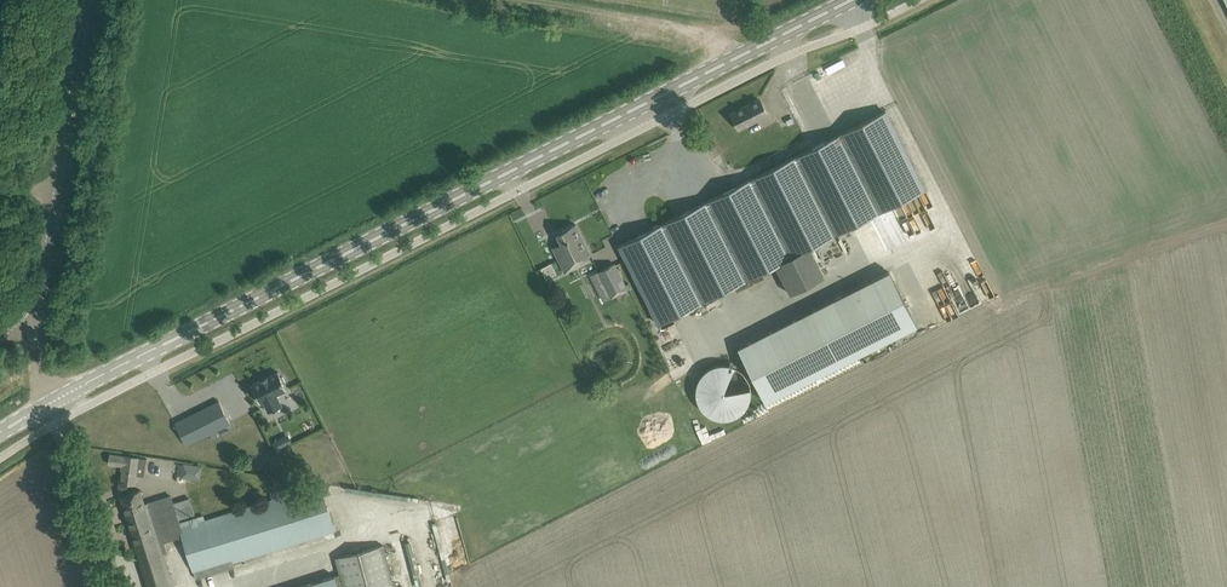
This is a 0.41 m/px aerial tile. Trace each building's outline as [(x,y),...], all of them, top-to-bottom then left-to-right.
[(739,128),(767,114),(760,99),(732,113),(739,128)] [(885,110),(619,245),(658,323),(925,188),(885,110)] [(557,233),(565,249),(555,253),(565,273),(581,265),(579,261),(591,255),(581,235),(576,224),(557,233)] [(628,289),(615,263),(599,271),(612,297),(628,289)] [(889,270),(737,346),(766,402),(918,326),(889,270)] [(691,388),(691,389),(691,391),(691,393),(691,396),(691,398),(692,401),(692,402),(693,403),(694,405),(694,406),(696,408),(697,410),(699,412),(701,414),(703,415),(704,416),(706,417),(708,418),(711,419),(714,420),(717,420),(719,420),(721,420),(723,420),(726,419),(729,419),(732,417),(734,416),(736,415),(738,413),(739,412),(741,410),(742,409),(743,408),(744,405),(745,403),(746,400),(747,399),(747,398),(748,395),(748,392),(748,390),(747,387),(747,385),(747,384),(746,382),(745,379),(744,377),(742,375),(741,373),(739,371),(736,369),(734,367),(732,366),(731,365),(728,365),(727,364),(724,364),(721,363),(719,363),(717,363),(715,363),(712,364),(710,365),(707,366),(705,367),(703,368),(700,370),(699,371),(698,372),(696,374),(695,377),(693,379),(692,382),(692,384),(691,387),(691,388)] [(280,376),(278,371),(272,375),(268,377),(267,376),(262,378),(262,379),(252,385),(260,402),(264,401),(269,411),(282,405),(277,394),(287,389),(285,385),(286,382),(283,377),(280,376)] [(231,424),(219,401),(176,423),(187,445),(188,444),(210,434),(213,439),(219,437),(216,430),(231,424)] [(280,441),(276,440),(273,441),(276,449),(283,446),(280,441)] [(109,463),(123,465),(121,482),(135,484),(137,475),(144,476),(147,459),(110,453),(109,463)] [(139,487),(119,493),(136,548),(149,586),(175,586),(163,550),(167,549),(164,539),(181,534),(192,569),(193,569),(195,576),(234,564),(233,560),(335,529),(320,481),(288,491),(286,485),(269,490),(271,496),(204,517),(202,512),(179,519),(171,492),(143,501),(139,487)] [(343,586),(395,586),(384,544),(335,558),(340,575),(343,586)] [(340,575),(302,586),(343,586),(340,575)]
